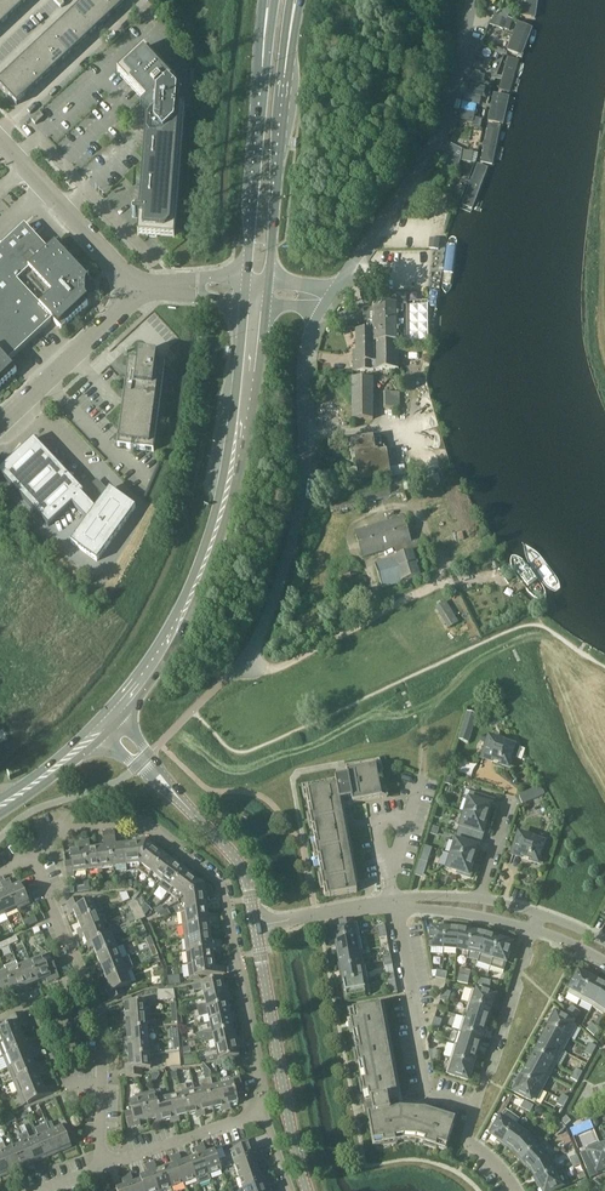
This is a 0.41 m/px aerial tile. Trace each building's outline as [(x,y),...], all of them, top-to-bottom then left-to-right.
[(16,13),(4,0),(1,0),(0,1),(0,17),(5,23),(16,13)] [(27,3),(24,0),(5,0),(4,0),(16,13),(27,3)] [(95,12),(108,0),(86,0),(85,1),(95,12)] [(105,22),(125,4),(121,0),(108,0),(95,12),(105,22)] [(520,13),(536,15),(538,0),(522,0),(520,13)] [(84,22),(95,12),(85,1),(74,12),(84,22)] [(497,16),(503,19),(504,16),(508,8),(502,5),(497,16)] [(82,44),(94,33),(84,22),(74,12),(62,23),(72,33),(82,44)] [(84,22),(94,33),(105,22),(95,12),(84,22)] [(503,19),(497,16),(494,25),(509,31),(513,20),(504,16),(503,19)] [(518,18),(507,47),(522,53),(533,24),(518,18)] [(47,37),(57,47),(72,33),(62,23),(47,37)] [(57,47),(67,58),(82,44),(72,33),(57,47)] [(32,51),(42,62),(57,47),(47,37),(32,51)] [(42,62),(52,72),(67,58),(57,47),(42,62)] [(140,212),(136,211),(135,211),(134,212),(133,213),(133,214),(133,215),(133,216),(134,217),(135,217),(136,217),(139,218),(138,236),(175,238),(185,106),(180,106),(181,93),(172,83),(176,80),(145,47),(118,72),(148,105),(144,109),(152,118),(147,123),(140,212)] [(20,62),(30,72),(42,62),(32,51),(20,62)] [(499,86),(510,89),(519,57),(508,53),(499,86)] [(7,94),(30,72),(20,62),(0,81),(0,87),(7,94)] [(40,83),(52,72),(42,62),(30,72),(40,83)] [(30,72),(7,94),(17,105),(40,83),(30,72)] [(470,73),(468,82),(482,85),(484,75),(470,73)] [(466,94),(482,98),(484,86),(468,83),(466,94)] [(493,90),(488,118),(504,120),(509,93),(493,90)] [(36,124),(44,117),(40,112),(32,120),(36,124)] [(474,119),(472,126),(480,127),(481,120),(474,119)] [(480,161),(493,163),(501,125),(488,123),(480,161)] [(473,153),(462,151),(449,144),(444,154),(450,156),(460,160),(471,162),(473,153)] [(450,156),(446,166),(457,170),(460,160),(450,156)] [(461,203),(473,207),(489,167),(477,163),(461,203)] [(8,362),(53,320),(62,330),(88,305),(85,302),(88,300),(86,298),(87,282),(89,280),(86,278),(89,275),(58,242),(49,251),(25,225),(0,249),(0,354),(8,362)] [(373,321),(373,332),(373,346),(396,346),(396,347),(398,347),(398,344),(407,344),(406,297),(382,297),(382,306),(373,307),(373,310),(365,310),(365,321),(373,321)] [(357,333),(357,362),(374,362),(373,346),(373,332),(357,333)] [(396,346),(373,346),(374,362),(374,371),(399,371),(398,347),(396,347),(396,346)] [(154,451),(165,363),(157,362),(158,356),(139,353),(138,360),(129,358),(118,446),(154,451)] [(8,362),(0,354),(0,388),(17,372),(8,362)] [(374,362),(357,362),(357,371),(374,371),(374,362)] [(353,420),(373,420),(373,380),(352,380),(353,420)] [(136,508),(110,489),(96,509),(82,494),(84,493),(34,439),(0,471),(0,474),(49,526),(72,504),(87,520),(71,542),(97,561),(136,508)] [(361,481),(390,476),(385,447),(382,448),(381,439),(353,443),(355,454),(357,453),(358,458),(357,458),(361,481)] [(438,475),(421,479),(423,486),(440,482),(438,475)] [(388,482),(388,483),(391,497),(404,494),(404,492),(412,490),(409,477),(401,478),(388,482)] [(358,502),(336,505),(330,506),(331,511),(337,511),(359,507),(358,502)] [(382,589),(422,577),(414,552),(428,548),(423,538),(417,541),(412,543),(404,517),(355,532),(363,557),(395,548),(398,557),(375,564),(382,589)] [(346,587),(363,582),(358,565),(341,570),(346,587)] [(458,623),(446,601),(435,607),(448,629),(458,623)] [(477,715),(468,713),(459,740),(468,743),(477,715)] [(517,747),(489,738),(483,759),(508,767),(512,756),(514,757),(516,757),(519,749),(517,747)] [(357,892),(341,806),(387,797),(386,791),(383,791),(380,773),(382,773),(380,759),(346,766),(348,777),(302,785),(305,799),(307,798),(310,816),(308,817),(310,829),(313,828),(316,846),(314,847),(316,859),(318,858),(322,876),(319,877),(321,889),(324,888),(326,898),(357,892)] [(519,796),(523,805),(544,795),(540,786),(519,796)] [(469,800),(465,813),(487,820),(491,806),(484,804),(487,797),(470,792),(468,800),(469,800)] [(457,834),(473,839),(476,832),(482,834),(487,820),(465,813),(461,826),(459,826),(457,834)] [(429,834),(437,836),(439,829),(432,826),(429,834)] [(456,842),(452,855),(473,862),(478,848),(471,846),(473,839),(457,834),(454,841),(456,842)] [(538,864),(545,843),(519,835),(513,855),(538,864)] [(116,837),(109,838),(113,868),(116,868),(116,871),(127,870),(127,866),(124,845),(117,846),(116,837)] [(113,868),(109,838),(104,839),(105,848),(98,848),(101,870),(113,868)] [(140,843),(124,845),(127,866),(127,870),(128,872),(139,871),(148,838),(140,839),(140,843)] [(153,873),(165,856),(152,846),(154,843),(148,838),(139,871),(149,878),(153,873)] [(88,871),(84,841),(78,842),(79,851),(72,852),(73,861),(66,862),(68,878),(75,877),(75,873),(88,871)] [(101,870),(98,848),(91,849),(90,841),(84,841),(88,871),(101,870)] [(428,863),(432,849),(425,846),(420,861),(428,863)] [(472,866),(473,862),(452,855),(447,869),(463,874),(462,876),(471,879),(475,867),(472,866)] [(153,873),(162,881),(177,861),(174,858),(172,861),(165,856),(153,873)] [(158,886),(169,894),(186,872),(179,867),(182,864),(177,861),(162,881),(158,886)] [(169,894),(178,901),(207,884),(201,880),(199,882),(186,872),(169,894)] [(6,881),(18,909),(31,904),(21,883),(13,886),(10,879),(6,881)] [(6,881),(1,883),(4,890),(0,892),(0,901),(6,915),(18,909),(6,881)] [(180,913),(181,913),(186,912),(207,909),(205,893),(208,893),(207,884),(178,901),(180,913)] [(98,913),(104,911),(99,898),(84,904),(81,897),(67,903),(71,915),(75,913),(78,921),(98,913)] [(138,911),(142,909),(139,900),(134,902),(138,911)] [(129,904),(132,913),(138,911),(134,902),(129,904)] [(155,910),(157,914),(164,910),(161,905),(155,910)] [(146,918),(142,909),(138,911),(141,920),(146,918)] [(186,912),(181,913),(183,926),(218,921),(217,915),(208,916),(207,909),(186,912)] [(138,911),(132,913),(136,922),(141,920),(138,911)] [(78,930),(79,935),(103,925),(98,913),(78,921),(81,929),(78,930)] [(35,917),(23,922),(26,928),(38,923),(35,917)] [(218,921),(183,926),(184,939),(211,935),(210,928),(219,927),(218,921)] [(334,943),(336,942),(336,941),(360,937),(357,922),(331,927),(334,943)] [(103,925),(79,935),(81,939),(85,938),(90,950),(94,948),(92,944),(112,936),(109,929),(105,930),(103,925)] [(142,937),(147,935),(144,926),(138,928),(142,937)] [(41,932),(39,927),(33,929),(36,935),(41,932)] [(444,949),(445,930),(432,929),(430,948),(444,949)] [(457,950),(458,931),(445,930),(444,949),(457,950)] [(469,952),(472,933),(460,931),(458,931),(457,950),(469,952)] [(472,933),(469,952),(467,959),(478,961),(477,963),(478,964),(485,936),(472,933)] [(97,956),(117,948),(112,935),(112,936),(92,944),(94,948),(97,956)] [(184,939),(186,951),(221,946),(221,941),(212,942),(211,935),(184,939)] [(485,936),(478,964),(490,967),(491,966),(499,940),(485,936)] [(8,940),(10,945),(18,942),(16,937),(8,940)] [(146,939),(149,949),(155,947),(151,937),(146,939)] [(336,941),(336,942),(339,956),(362,951),(360,937),(336,941)] [(10,945),(8,940),(0,944),(0,948),(1,950),(10,945)] [(505,942),(499,940),(491,966),(503,970),(506,962),(506,963),(509,952),(511,953),(515,943),(506,940),(505,942)] [(221,946),(186,951),(188,965),(215,961),(214,954),(222,953),(221,946)] [(155,947),(149,949),(153,958),(158,955),(155,947)] [(122,960),(117,948),(97,956),(101,963),(97,965),(99,969),(122,960)] [(339,956),(341,970),(365,966),(362,951),(339,956)] [(43,958),(31,962),(39,982),(47,979),(48,982),(60,978),(50,954),(42,957),(43,958)] [(127,972),(122,960),(99,969),(101,974),(104,972),(107,980),(127,972)] [(215,961),(188,965),(190,982),(201,981),(200,977),(225,973),(224,967),(215,968),(215,961)] [(5,967),(7,972),(15,992),(22,989),(24,992),(28,990),(19,967),(17,962),(5,967)] [(31,962),(19,967),(28,990),(33,989),(31,985),(39,982),(31,962)] [(341,970),(344,984),(368,980),(365,966),(341,970)] [(581,1001),(592,980),(587,977),(588,975),(578,970),(573,979),(575,980),(567,994),(581,1001)] [(0,975),(0,990),(4,1000),(8,998),(7,995),(15,992),(7,972),(0,975)] [(132,985),(127,972),(107,980),(110,988),(107,989),(111,1001),(126,995),(123,988),(132,985)] [(204,989),(205,996),(230,991),(229,986),(225,987),(223,979),(193,985),(194,991),(204,989)] [(370,995),(368,980),(344,984),(347,999),(370,995)] [(593,1008),(604,987),(592,980),(581,1001),(593,1008)] [(604,987),(593,1008),(604,1016),(604,1015),(604,987)] [(473,989),(468,1004),(491,1011),(492,1005),(494,1006),(498,995),(488,992),(487,994),(473,989)] [(158,1000),(175,1000),(174,990),(157,990),(158,1000)] [(197,1006),(198,1011),(229,1004),(227,996),(231,995),(230,991),(205,996),(207,1004),(197,1006)] [(122,1013),(122,1017),(147,1015),(146,1002),(125,1004),(125,1013),(122,1013)] [(229,1004),(198,1011),(194,1012),(195,1018),(209,1015),(211,1022),(235,1016),(234,1012),(231,1013),(229,1004)] [(491,1011),(468,1004),(463,1018),(486,1025),(491,1011)] [(398,1098),(381,1006),(349,1012),(351,1022),(354,1022),(356,1032),(353,1033),(357,1052),(360,1052),(361,1062),(359,1063),(362,1082),(365,1082),(367,1092),(364,1093),(366,1103),(372,1102),(374,1114),(368,1115),(374,1146),(385,1144),(384,1142),(395,1140),(395,1142),(406,1140),(405,1138),(416,1139),(415,1141),(425,1144),(426,1142),(436,1145),(436,1148),(446,1151),(455,1120),(425,1111),(400,1109),(390,1111),(388,1100),(398,1098)] [(571,1015),(576,1009),(572,1006),(567,1012),(571,1015)] [(576,1009),(571,1015),(575,1019),(580,1013),(576,1009)] [(552,1022),(549,1028),(570,1039),(577,1026),(564,1018),(565,1017),(555,1012),(550,1021),(552,1022)] [(23,1035),(20,1028),(29,1025),(24,1013),(9,1019),(12,1025),(2,1029),(0,1024),(0,1044),(23,1035)] [(126,1022),(127,1030),(148,1028),(147,1015),(122,1017),(122,1022),(126,1022)] [(202,1032),(204,1037),(234,1030),(233,1022),(236,1021),(235,1016),(211,1022),(213,1029),(202,1032)] [(486,1025),(463,1018),(459,1032),(463,1034),(464,1033),(482,1039),(486,1025)] [(587,1030),(590,1033),(596,1028),(592,1024),(587,1030)] [(124,1039),(124,1044),(149,1042),(148,1028),(127,1030),(127,1039),(124,1039)] [(549,1028),(542,1041),(563,1052),(570,1039),(549,1028)] [(600,1031),(596,1028),(590,1033),(594,1037),(600,1031)] [(173,1039),(173,1040),(179,1039),(178,1029),(170,1030),(171,1040),(173,1039)] [(234,1030),(204,1037),(205,1043),(215,1040),(217,1047),(241,1042),(240,1037),(236,1038),(234,1030)] [(463,1034),(459,1046),(459,1047),(477,1053),(482,1039),(464,1033),(463,1034)] [(0,1044),(0,1049),(3,1057),(36,1044),(34,1038),(26,1042),(23,1035),(0,1044)] [(542,1041),(535,1053),(556,1065),(563,1052),(542,1041)] [(128,1048),(129,1057),(150,1055),(149,1042),(124,1044),(124,1048),(128,1048)] [(242,1047),(241,1042),(217,1047),(218,1055),(209,1057),(210,1063),(240,1056),(238,1047),(242,1047)] [(590,1043),(587,1048),(594,1052),(596,1047),(590,1043)] [(3,1057),(8,1069),(33,1059),(30,1052),(38,1049),(36,1044),(3,1057)] [(459,1047),(459,1046),(455,1045),(450,1059),(473,1066),(477,1053),(459,1047)] [(591,1057),(594,1052),(587,1048),(584,1053),(591,1057)] [(535,1053),(528,1066),(549,1078),(556,1065),(535,1053)] [(150,1055),(129,1057),(130,1065),(126,1065),(127,1077),(142,1076),(142,1069),(151,1068),(150,1055)] [(8,1069),(13,1082),(46,1068),(44,1062),(35,1066),(33,1059),(8,1069)] [(473,1066),(450,1059),(445,1074),(468,1081),(473,1066)] [(528,1066),(522,1079),(542,1090),(549,1078),(528,1066)] [(13,1082),(18,1094),(43,1084),(40,1077),(48,1073),(46,1068),(13,1082)] [(573,1074),(580,1078),(583,1073),(576,1069),(573,1074)] [(151,1074),(153,1081),(156,1081),(160,1075),(159,1072),(151,1074)] [(580,1078),(573,1074),(571,1079),(578,1082),(580,1078)] [(234,1083),(221,1086),(226,1110),(231,1109),(230,1106),(239,1104),(237,1094),(244,1093),(240,1077),(233,1079),(234,1083)] [(211,1078),(206,1080),(208,1089),(213,1110),(221,1108),(222,1111),(226,1110),(221,1086),(213,1088),(211,1078)] [(535,1104),(542,1090),(522,1079),(514,1092),(535,1104)] [(208,1089),(206,1080),(200,1081),(202,1090),(195,1092),(201,1116),(206,1115),(205,1111),(213,1110),(208,1089)] [(43,1084),(18,1094),(22,1106),(28,1104),(56,1093),(53,1087),(45,1090),(43,1084)] [(201,1116),(195,1092),(188,1094),(185,1084),(180,1086),(182,1095),(187,1116),(196,1114),(196,1117),(201,1116)] [(177,1096),(169,1098),(175,1122),(180,1121),(179,1117),(187,1116),(182,1095),(180,1086),(175,1087),(177,1096)] [(155,1091),(162,1121),(170,1120),(171,1123),(175,1122),(169,1098),(163,1099),(160,1090),(155,1091)] [(155,1091),(142,1094),(148,1119),(156,1118),(157,1122),(162,1121),(155,1091)] [(140,1121),(148,1119),(142,1094),(135,1096),(136,1100),(130,1102),(132,1111),(125,1112),(129,1128),(141,1125),(140,1121)] [(559,1100),(566,1103),(569,1099),(562,1095),(559,1100)] [(564,1108),(566,1103),(559,1100),(557,1104),(564,1108)] [(521,1108),(525,1111),(529,1104),(524,1101),(521,1108)] [(534,1106),(529,1104),(525,1111),(530,1113),(534,1106)] [(491,1135),(503,1144),(514,1128),(517,1124),(503,1114),(491,1135)] [(566,1127),(571,1122),(566,1116),(561,1121),(566,1127)] [(553,1126),(557,1130),(563,1125),(559,1121),(553,1126)] [(52,1122),(48,1124),(59,1150),(60,1152),(72,1147),(63,1126),(55,1129),(52,1122)] [(35,1129),(39,1136),(45,1150),(48,1157),(60,1152),(59,1150),(48,1124),(35,1129)] [(566,1129),(563,1125),(557,1130),(560,1134),(566,1129)] [(512,1150),(514,1151),(515,1150),(526,1136),(514,1128),(503,1144),(512,1150)] [(28,1132),(23,1134),(30,1150),(36,1162),(48,1157),(45,1150),(39,1136),(31,1140),(28,1132)] [(515,1150),(514,1151),(522,1161),(535,1150),(540,1145),(529,1133),(526,1136),(515,1150)] [(22,1143),(15,1147),(16,1150),(24,1167),(36,1162),(30,1150),(23,1134),(19,1136),(22,1143)] [(568,1134),(562,1137),(565,1145),(571,1142),(568,1134)] [(0,1144),(0,1146),(2,1150),(12,1173),(24,1167),(16,1150),(15,1147),(7,1150),(4,1142),(0,1144)] [(199,1146),(210,1175),(222,1170),(215,1151),(207,1153),(204,1144),(199,1146)] [(235,1165),(264,1155),(262,1150),(253,1153),(250,1145),(230,1152),(235,1165)] [(535,1150),(522,1161),(531,1171),(551,1157),(544,1150),(540,1145),(535,1150)] [(12,1173),(2,1150),(0,1146),(0,1178),(12,1173)] [(209,1175),(210,1175),(199,1146),(194,1148),(197,1157),(190,1159),(197,1179),(199,1185),(211,1181),(209,1175)] [(604,1170),(604,1156),(601,1147),(589,1152),(588,1151),(580,1154),(587,1170),(594,1167),(597,1174),(604,1170)] [(174,1155),(185,1183),(197,1179),(190,1159),(183,1162),(179,1153),(174,1155)] [(172,1188),(185,1183),(174,1155),(169,1156),(173,1166),(165,1168),(172,1188)] [(239,1177),(259,1170),(256,1163),(265,1160),(264,1155),(235,1165),(239,1177)] [(572,1164),(579,1161),(577,1156),(570,1159),(572,1164)] [(551,1157),(531,1171),(538,1183),(554,1173),(555,1174),(559,1171),(551,1157)] [(172,1188),(165,1168),(158,1171),(155,1162),(150,1163),(159,1190),(163,1190),(172,1188)] [(150,1163),(145,1165),(148,1174),(140,1177),(141,1180),(145,1190),(159,1190),(150,1163)] [(243,1189),(272,1180),(270,1175),(261,1178),(259,1170),(239,1177),(243,1189)] [(563,1172),(560,1173),(559,1171),(555,1174),(554,1173),(538,1183),(543,1190),(554,1190),(569,1185),(568,1182),(563,1172)] [(141,1180),(134,1183),(131,1174),(126,1175),(132,1190),(145,1190),(141,1180)] [(126,1175),(121,1177),(124,1186),(117,1189),(117,1190),(132,1190),(126,1175)] [(265,1188),(274,1185),(272,1180),(243,1189),(244,1190),(266,1190),(265,1188)]
